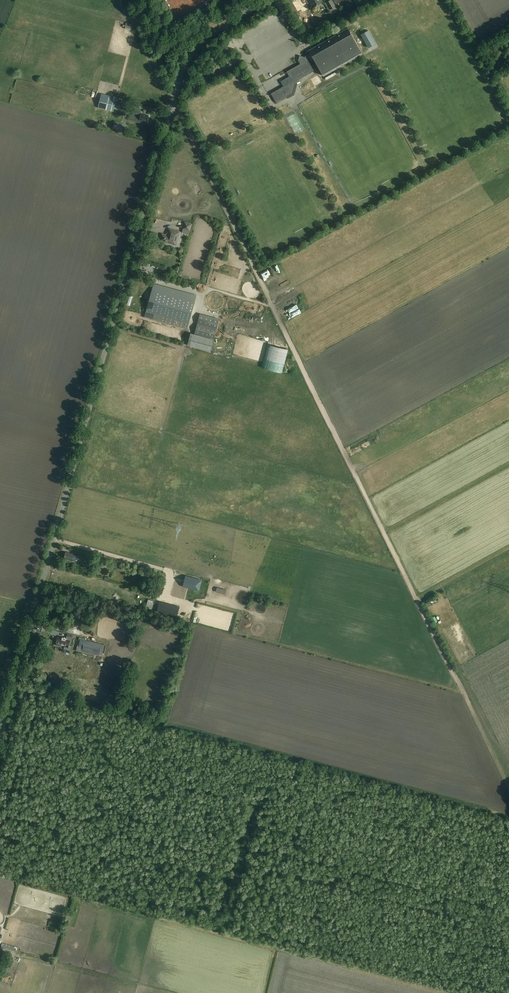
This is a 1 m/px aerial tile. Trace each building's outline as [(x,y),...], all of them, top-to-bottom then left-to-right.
[(332,0),(330,0),(325,3),(328,10),(333,8),(334,10),(337,9),(332,0)] [(363,53),(348,28),(307,51),(305,59),(299,57),(299,60),(301,64),(288,71),(291,76),(281,81),(284,86),(272,93),(277,101),(292,92),(295,83),(299,80),(298,79),(313,70),(312,68),(318,65),(324,76),(363,53)] [(98,107),(114,111),(117,100),(101,97),(98,107)] [(135,118),(135,120),(142,122),(143,120),(147,122),(149,115),(141,113),(142,112),(137,111),(135,118)] [(126,123),(115,121),(113,128),(124,130),(126,123)] [(185,222),(183,228),(190,230),(192,223),(185,222)] [(177,245),(180,232),(169,229),(168,236),(162,234),(161,241),(177,245)] [(197,296),(154,284),(146,311),(189,323),(197,296)] [(220,318),(200,313),(198,324),(217,329),(220,318)] [(197,324),(195,334),(214,339),(217,329),(197,324)] [(78,555),(66,552),(64,558),(76,561),(78,555)] [(186,576),(183,586),(199,590),(201,580),(186,576)] [(160,602),(157,612),(177,617),(179,607),(160,602)] [(66,638),(63,637),(62,639),(58,638),(56,645),(60,646),(60,643),(69,645),(70,641),(66,640),(66,638)] [(105,644),(81,639),(79,646),(83,647),(83,650),(103,655),(105,644)] [(10,962),(6,960),(1,970),(5,972),(10,962)] [(8,984),(10,977),(5,975),(2,982),(8,984)]
